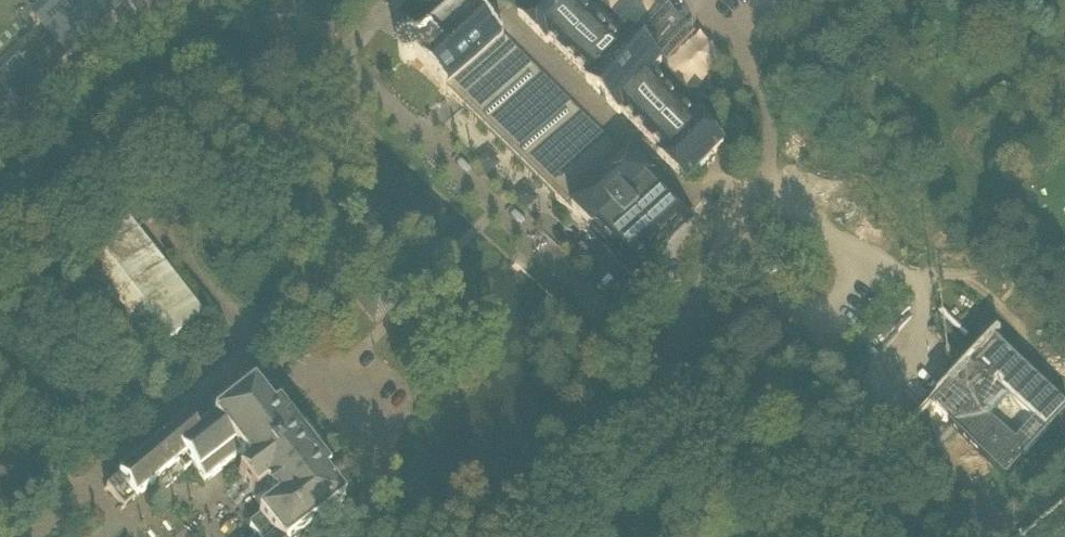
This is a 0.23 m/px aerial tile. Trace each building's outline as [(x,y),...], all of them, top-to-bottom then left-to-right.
[(67,55),(126,0),(82,0),(79,2),(78,2),(77,3),(78,4),(49,31),(48,30),(47,31),(48,33),(47,33),(67,55)] [(663,70),(632,38),(595,0),(588,0),(585,4),(581,0),(529,0),(532,2),(520,14),(507,0),(465,0),(411,53),(448,91),(463,107),(464,106),(555,198),(557,196),(571,211),(634,274),(689,220),(671,202),(681,192),(689,184),(704,169),(715,158),(712,156),(725,143),(698,116),(704,110),(663,70)] [(632,34),(662,4),(658,0),(605,0),(602,3),(632,34)] [(148,357),(201,316),(132,228),(79,269),(148,357)] [(995,344),(913,429),(936,451),(954,432),(1007,483),(1064,422),(1064,411),(995,344)] [(344,505),(325,480),(329,476),(278,410),(274,415),(253,389),(212,421),(213,422),(197,434),(186,421),(119,477),(136,499),(177,464),(185,473),(191,468),(204,484),(240,456),(250,468),(239,476),(255,497),(266,489),(277,503),(258,518),(260,520),(249,528),(256,536),(303,536),(344,505)]
